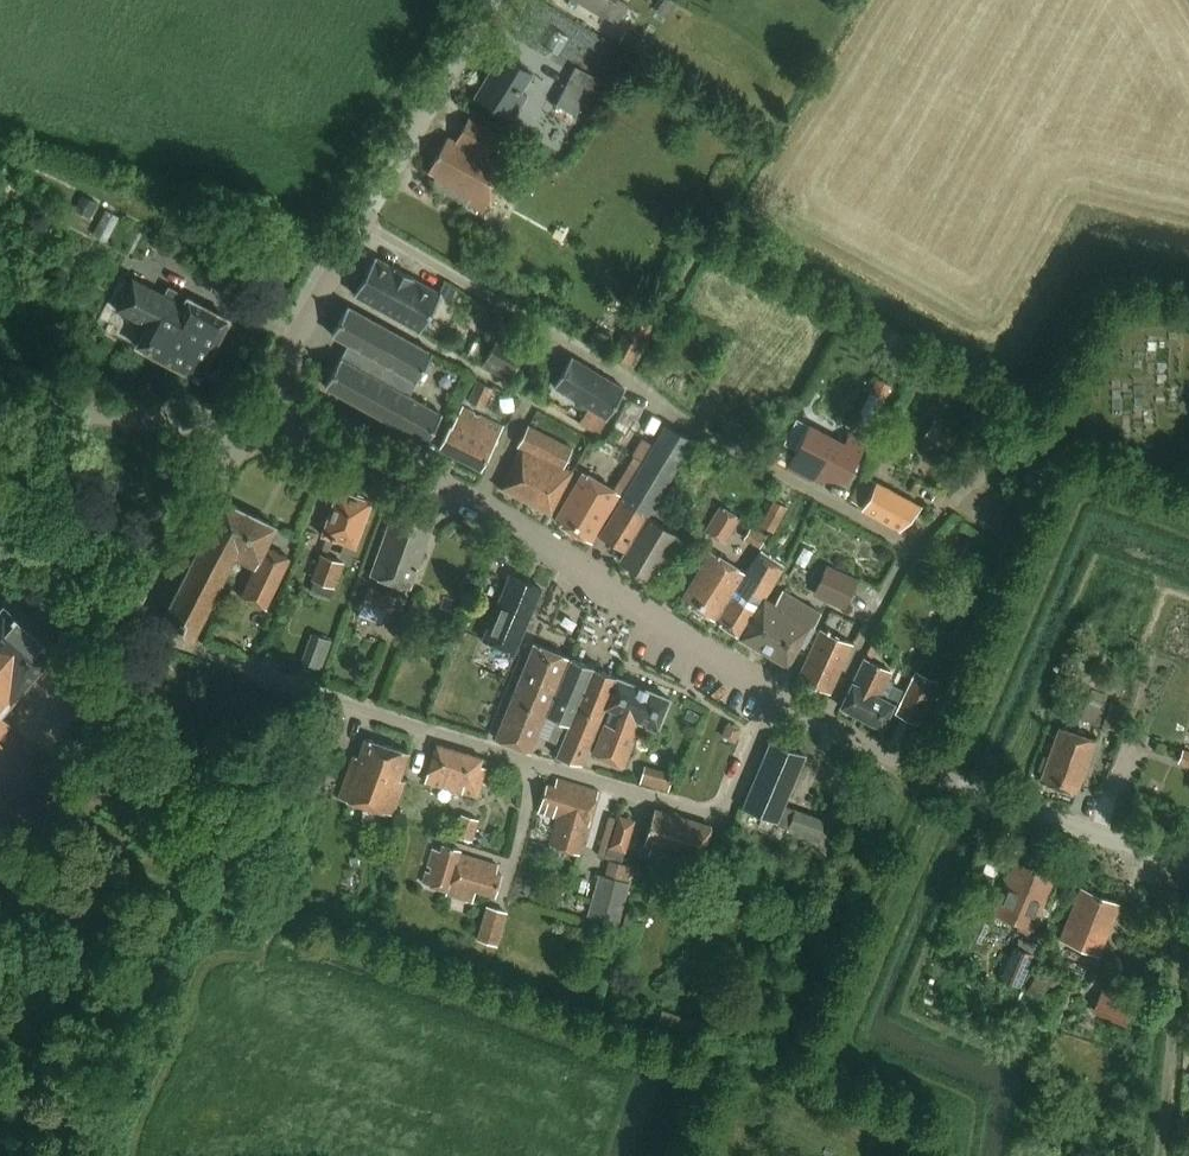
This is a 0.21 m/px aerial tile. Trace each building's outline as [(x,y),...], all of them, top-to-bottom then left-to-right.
[(613,0),(568,0),(610,26),(621,9),(612,3),(613,0)] [(656,12),(667,19),(678,3),(673,0),(663,0),(656,12)] [(519,93),(530,74),(500,56),(475,100),(512,122),(527,98),(519,93)] [(589,110),(601,83),(573,70),(555,109),(578,119),(583,108),(589,110)] [(449,140),(439,159),(495,190),(510,163),(490,152),(499,136),(469,120),(455,144),(449,140)] [(439,159),(428,177),(435,181),(431,188),(481,216),(495,190),(439,159)] [(393,267),(376,257),(355,294),(421,332),(442,295),(416,280),(416,278),(394,265),(393,267)] [(199,380),(231,319),(186,296),(182,304),(132,277),(115,309),(147,326),(136,347),(199,380)] [(1120,325),(1137,317),(1131,306),(1115,314),(1120,325)] [(348,346),(324,389),(325,390),(325,389),(423,445),(424,446),(440,418),(439,417),(439,418),(406,399),(430,357),(429,356),(429,357),(348,310),(347,309),(331,337),(332,338),(348,346)] [(636,309),(611,357),(625,365),(651,317),(636,309)] [(489,339),(498,323),(488,317),(478,333),(489,339)] [(496,338),(480,370),(508,384),(524,352),(516,348),(523,333),(506,323),(498,339),(496,338)] [(554,386),(607,419),(626,388),(572,356),(554,386)] [(494,390),(478,382),(469,400),(485,408),(494,390)] [(479,471),(501,427),(463,408),(441,452),(479,471)] [(844,443),(811,425),(797,419),(782,445),(796,453),(788,468),(808,479),(827,480),(830,474),(841,480),(846,480),(866,443),(849,434),(844,443)] [(947,449),(957,433),(935,419),(925,435),(947,449)] [(642,460),(598,537),(623,552),(618,561),(651,580),(677,535),(645,516),(690,439),(663,424),(652,443),(639,435),(629,453),(642,460)] [(563,470),(573,450),(526,426),(516,447),(521,449),(500,491),(548,516),(569,474),(563,470)] [(694,497),(716,460),(704,453),(691,474),(683,470),(674,485),(694,497)] [(588,543),(615,494),(581,475),(553,524),(588,543)] [(900,531),(921,508),(877,482),(876,483),(866,477),(851,502),(862,508),(861,510),(888,525),(900,531)] [(348,562),(369,501),(336,490),(319,536),(345,545),(340,559),(348,562)] [(771,532),(785,507),(771,500),(758,525),(771,532)] [(187,565),(154,625),(190,641),(232,557),(253,568),(238,598),(263,610),(289,559),(264,547),(273,527),(221,503),(193,554),(186,550),(180,561),(187,565)] [(720,510),(716,508),(702,531),(706,534),(705,536),(718,544),(720,541),(723,543),(737,521),(734,519),(735,517),(721,509),(720,510)] [(408,591),(430,526),(392,512),(369,578),(408,591)] [(759,547),(766,535),(750,526),(743,538),(759,547)] [(756,552),(743,573),(714,623),(738,638),(781,568),(756,552)] [(711,553),(682,602),(714,623),(743,573),(711,553)] [(336,587),(344,563),(320,555),(312,579),(336,587)] [(845,611),(859,580),(826,564),(812,596),(845,611)] [(508,576),(482,639),(483,640),(500,647),(514,653),(541,590),(508,576)] [(397,597),(370,587),(364,603),(390,613),(397,597)] [(778,637),(798,603),(780,592),(773,605),(763,598),(738,638),(770,658),(782,639),(778,637)] [(800,644),(818,615),(798,603),(778,637),(782,639),(770,658),(783,666),(797,642),(800,644)] [(52,656),(0,611),(0,738),(26,708),(14,698),(52,656)] [(828,693),(851,645),(820,630),(797,678),(828,693)] [(332,642),(317,636),(306,666),(320,672),(332,642)] [(528,753),(548,705),(567,658),(532,644),(494,739),(528,753)] [(271,668),(274,659),(263,655),(260,664),(271,668)] [(580,767),(604,708),(616,678),(568,658),(544,717),(552,720),(544,738),(556,742),(560,732),(565,734),(555,757),(580,767)] [(861,659),(839,708),(882,728),(892,705),(877,697),(888,672),(861,659)] [(917,724),(937,681),(915,671),(895,714),(917,724)] [(616,678),(604,708),(610,711),(593,754),(622,766),(640,723),(656,729),(669,699),(616,678)] [(1097,724),(1104,701),(1087,695),(1079,718),(1097,724)] [(1116,730),(1123,707),(1110,703),(1102,726),(1116,730)] [(740,729),(728,724),(723,736),(735,741),(740,729)] [(1076,793),(1095,739),(1057,726),(1046,756),(1041,754),(1035,772),(1039,773),(1037,780),(1076,793)] [(351,756),(338,798),(392,815),(404,782),(399,780),(409,752),(365,738),(358,758),(351,756)] [(769,744),(742,811),(744,812),(743,815),(752,819),(747,832),(782,846),(788,832),(799,837),(801,832),(820,839),(827,820),(784,805),(803,758),(769,744)] [(481,759),(434,745),(423,781),(476,797),(485,769),(479,767),(481,759)] [(1188,765),(1188,753),(1179,749),(1175,760),(1188,765)] [(670,774),(641,765),(635,783),(665,792),(670,774)] [(547,788),(539,814),(556,819),(548,847),(577,855),(585,828),(586,828),(597,794),(560,782),(557,792),(547,788)] [(694,872),(710,827),(652,810),(641,845),(650,848),(646,859),(694,872)] [(637,820),(619,815),(609,847),(627,853),(637,820)] [(470,844),(476,822),(459,817),(452,839),(470,844)] [(493,898),(499,878),(494,876),(497,867),(459,855),(459,853),(442,847),(440,853),(432,851),(422,885),(444,892),(444,894),(471,903),(474,892),(493,898)] [(1033,930),(1055,878),(1015,861),(992,914),(1017,925),(1015,931),(1028,937),(1031,929),(1033,930)] [(614,926),(626,884),(596,875),(584,917),(614,926)] [(1077,890),(1057,939),(1095,954),(1114,905),(1105,901),(1105,900),(1086,893),(1086,894),(1077,890)] [(484,907),(475,940),(494,946),(504,913),(484,907)] [(1028,954),(1032,946),(1015,939),(1011,947),(1010,946),(996,978),(1016,986),(1029,955),(1028,954)] [(1061,970),(1083,978),(1086,969),(1064,961),(1061,970)] [(1050,1009),(1061,978),(1032,967),(1020,998),(1050,1009)] [(1126,1026),(1130,1017),(1134,1019),(1139,1005),(1135,1003),(1136,1002),(1123,997),(1126,991),(1108,983),(1106,989),(1102,988),(1092,1012),(1126,1026)]
